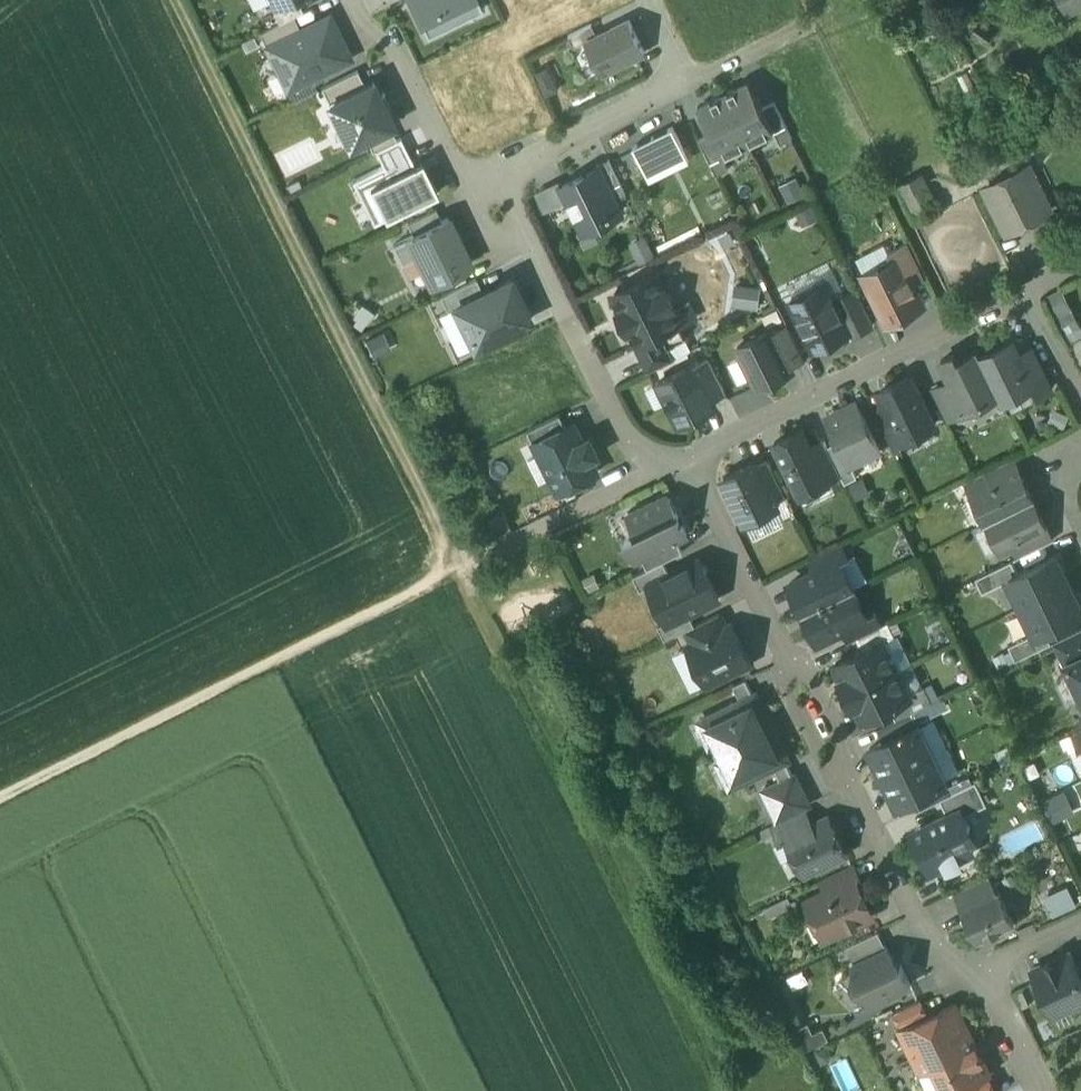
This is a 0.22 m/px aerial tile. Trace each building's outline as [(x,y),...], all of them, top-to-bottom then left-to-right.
[(275,8),(292,0),(271,0),(275,8)] [(298,0),(292,0),(275,8),(273,9),(280,23),(294,17),(304,12),(298,0)] [(479,0),(409,0),(428,37),(484,10),(479,0)] [(1067,13),(1080,7),(1080,0),(1061,0),(1067,13)] [(301,30),(266,47),(288,91),(351,60),(329,16),(301,30)] [(301,30),(294,17),(280,23),(260,34),(266,47),(301,30)] [(644,54),(629,23),(598,38),(587,44),(602,74),(644,54)] [(587,44),(598,38),(592,25),(568,37),(574,50),(587,44)] [(546,67),(535,72),(546,95),(557,90),(546,67)] [(358,72),(322,89),(329,103),(364,85),(358,72)] [(364,85),(329,103),(351,146),(366,138),(390,127),(394,125),(372,81),(364,85)] [(750,83),(724,95),(748,145),(774,132),(763,109),(750,83)] [(722,157),(748,145),(724,95),(698,107),(711,134),(722,157)] [(775,103),(763,109),(774,132),(780,144),(792,138),(775,103)] [(390,127),(366,138),(373,152),(375,151),(396,140),(390,127)] [(688,161),(674,131),(636,150),(651,179),(688,161)] [(722,157),(711,134),(699,140),(716,176),(728,170),(722,157)] [(375,151),(383,167),(389,178),(415,166),(401,138),(396,140),(375,151)] [(610,160),(598,166),(599,170),(614,201),(627,195),(610,160)] [(437,195),(422,162),(415,166),(389,178),(371,187),(384,213),(387,219),(437,195)] [(371,187),(389,178),(383,167),(353,182),(372,219),(384,213),(371,187)] [(1028,167),(986,187),(1008,231),(1049,211),(1028,167)] [(614,201),(599,170),(563,187),(569,200),(585,233),(621,215),(614,201)] [(939,209),(920,173),(894,186),(913,222),(939,209)] [(796,177),(779,185),(787,203),(804,195),(796,177)] [(569,200),(563,187),(560,180),(534,193),(543,212),(569,200)] [(408,223),(414,236),(441,223),(435,210),(408,223)] [(469,266),(447,220),(441,223),(414,236),(394,246),(406,270),(420,264),(430,284),(469,266)] [(630,241),(640,261),(655,254),(645,234),(630,241)] [(908,240),(888,250),(894,261),(901,258),(913,283),(925,277),(908,240)] [(894,261),(883,267),(879,265),(864,273),(888,321),(923,304),(913,283),(901,258),(894,261)] [(663,288),(655,272),(615,292),(623,308),(619,310),(627,328),(631,326),(639,341),(639,342),(661,331),(668,345),(686,336),(671,306),(675,304),(667,287),(663,288)] [(483,293),(454,306),(474,347),(532,319),(513,278),(483,293)] [(454,306),(483,293),(476,279),(440,296),(446,310),(454,306)] [(757,306),(759,284),(736,281),(734,304),(757,306)] [(803,288),(793,293),(791,300),(814,347),(849,330),(850,329),(834,297),(827,282),(809,290),(803,288)] [(856,287),(834,297),(850,329),(849,330),(851,334),(873,323),(856,287)] [(1060,288),(1046,296),(1056,316),(1071,308),(1060,288)] [(1071,308),(1056,316),(1064,332),(1079,324),(1071,308)] [(787,323),(773,330),(791,366),(805,359),(787,323)] [(773,330),(772,328),(738,345),(758,385),(792,368),(791,366),(773,330)] [(661,331),(639,342),(639,341),(635,343),(648,370),(674,357),(668,345),(661,331)] [(1009,349),(1006,343),(981,355),(980,355),(999,393),(998,394),(1001,400),(1033,385),(1034,384),(1019,353),(1009,349)] [(1052,387),(1032,346),(1019,353),(1034,384),(1033,385),(1038,394),(1042,392),(1052,387)] [(978,350),(959,360),(955,352),(941,359),(951,379),(966,409),(998,394),(999,393),(980,355),(981,355),(978,350)] [(709,356),(694,363),(712,399),(726,392),(709,356)] [(694,363),(659,381),(680,423),(715,405),(712,399),(694,363)] [(909,375),(880,389),(889,407),(905,438),(906,438),(933,424),(909,375)] [(951,379),(931,389),(946,419),(966,409),(951,379)] [(1033,385),(1002,400),(1008,412),(1038,398),(1038,400),(1044,397),(1042,392),(1038,394),(1033,385)] [(856,401),(827,415),(851,463),(879,449),(856,401)] [(905,438),(889,407),(877,413),(895,449),(908,442),(906,438),(905,438)] [(560,413),(528,429),(534,441),(566,425),(560,413)] [(566,425),(534,441),(558,491),(598,471),(591,456),(598,453),(590,437),(583,440),(580,434),(572,438),(566,425)] [(802,427),(774,441),(800,494),(828,480),(811,446),(802,427)] [(839,469),(824,439),(811,446),(828,480),(841,473),(839,469)] [(1013,458),(977,476),(982,488),(1019,470),(1013,458)] [(769,459),(757,465),(774,500),(786,494),(769,459)] [(755,461),(724,476),(746,521),(777,506),(774,500),(757,465),(755,461)] [(851,463),(839,469),(841,473),(845,481),(857,475),(851,463)] [(982,488),(972,493),(986,522),(987,521),(1033,499),(1019,470),(982,488)] [(668,494),(621,517),(630,535),(625,537),(636,559),(641,556),(677,539),(687,534),(668,494)] [(1033,499),(987,521),(1001,549),(1011,544),(1046,527),(1033,499)] [(777,506),(746,521),(753,536),(784,521),(777,506)] [(489,518),(495,530),(508,524),(502,512),(489,518)] [(1046,527),(1011,544),(1017,557),(1053,540),(1046,527)] [(677,539),(641,556),(647,568),(663,561),(683,551),(677,539)] [(840,543),(810,558),(816,570),(834,561),(835,563),(847,557),(840,543)] [(1018,573),(1009,577),(1010,579),(1022,605),(1069,582),(1062,569),(1066,567),(1061,556),(1057,558),(1055,554),(1018,573)] [(670,573),(649,584),(649,585),(667,621),(667,622),(689,612),(719,597),(700,559),(670,573)] [(1012,560),(976,578),(983,592),(1010,579),(1009,577),(1018,573),(1012,560)] [(647,568),(633,575),(640,590),(649,585),(649,584),(670,573),(663,561),(647,568)] [(816,570),(789,583),(803,612),(854,587),(846,572),(841,574),(835,563),(834,561),(816,570)] [(1022,605),(1035,631),(1036,633),(1045,629),(1080,611),(1080,607),(1080,606),(1080,597),(1079,593),(1075,595),(1069,582),(1022,605)] [(854,587),(803,612),(817,641),(844,628),(863,618),(862,616),(856,605),(861,602),(854,587)] [(874,611),(862,616),(863,618),(844,628),(850,639),(856,637),(880,625),(880,624),(874,611)] [(689,612),(667,622),(667,621),(658,625),(665,639),(686,629),(695,625),(689,612)] [(695,625),(686,629),(693,644),(727,627),(720,612),(695,625)] [(880,625),(856,637),(862,649),(882,639),(882,641),(895,635),(888,620),(880,624),(880,625)] [(693,644),(688,647),(706,683),(750,661),(732,625),(727,627),(693,644)] [(1053,641),(1065,664),(1066,663),(1066,662),(1080,655),(1080,627),(1053,641)] [(1035,631),(1009,644),(1016,659),(1052,641),(1045,629),(1036,633),(1035,631)] [(862,649),(835,662),(843,677),(841,678),(847,691),(896,668),(882,641),(882,639),(862,649)] [(1066,662),(1066,663),(1080,693),(1080,655),(1066,662)] [(896,668),(847,691),(854,705),(856,704),(863,719),(890,706),(910,696),(908,693),(896,668)] [(741,702),(755,696),(747,680),(734,686),(741,702)] [(910,696),(890,706),(896,718),(911,710),(932,700),(924,685),(908,693),(910,696)] [(786,760),(755,696),(741,702),(700,722),(731,787),(773,766),(786,760)] [(896,718),(878,727),(884,740),(918,723),(911,710),(896,718)] [(884,740),(870,747),(884,775),(932,751),(918,723),(884,740)] [(932,751),(884,775),(898,803),(912,796),(946,779),(932,751)] [(793,775),(786,760),(773,766),(781,781),(793,775)] [(809,808),(793,775),(781,781),(763,790),(779,822),(804,810),(809,808)] [(946,779),(912,796),(918,809),(940,798),(952,792),(952,791),(946,779)] [(976,780),(952,791),(952,792),(940,798),(948,814),(961,807),(965,814),(987,803),(976,780)] [(1056,820),(1077,809),(1065,788),(1044,799),(1056,820)] [(948,814),(921,827),(916,841),(930,869),(944,862),(947,868),(963,861),(960,855),(974,848),(965,829),(971,826),(965,814),(961,807),(948,814)] [(779,822),(770,826),(779,844),(788,840),(787,838),(812,825),(804,810),(779,822)] [(812,825),(787,838),(788,840),(804,874),(845,854),(828,818),(812,825)] [(852,867),(824,881),(830,892),(851,882),(858,879),(852,867)] [(989,875),(953,893),(961,908),(997,891),(989,875)] [(830,892),(811,902),(827,936),(868,916),(860,899),(863,897),(860,891),(856,892),(851,882),(830,892)] [(1058,913),(1076,905),(1068,889),(1050,897),(1058,913)] [(997,891),(961,908),(977,940),(1015,921),(999,890),(997,891)] [(878,932),(846,948),(854,964),(886,948),(878,932)] [(854,964),(853,964),(852,982),(872,1005),(911,985),(901,965),(893,963),(886,948),(854,964)] [(1058,959),(1057,958),(1055,959),(1056,960),(1049,964),(1048,963),(1046,964),(1047,964),(1033,971),(1053,1012),(1080,999),(1080,973),(1078,966),(1071,953),(1058,959)] [(913,987),(858,1013),(861,1021),(916,996),(913,987)] [(919,1001),(895,1012),(901,1025),(925,1014),(919,1001)] [(900,1031),(913,1057),(918,1054),(927,1072),(920,1075),(928,1090),(951,1090),(960,1086),(986,1074),(988,1072),(955,1005),(900,1031)] [(960,1086),(962,1090),(994,1090),(986,1074),(960,1086)]
